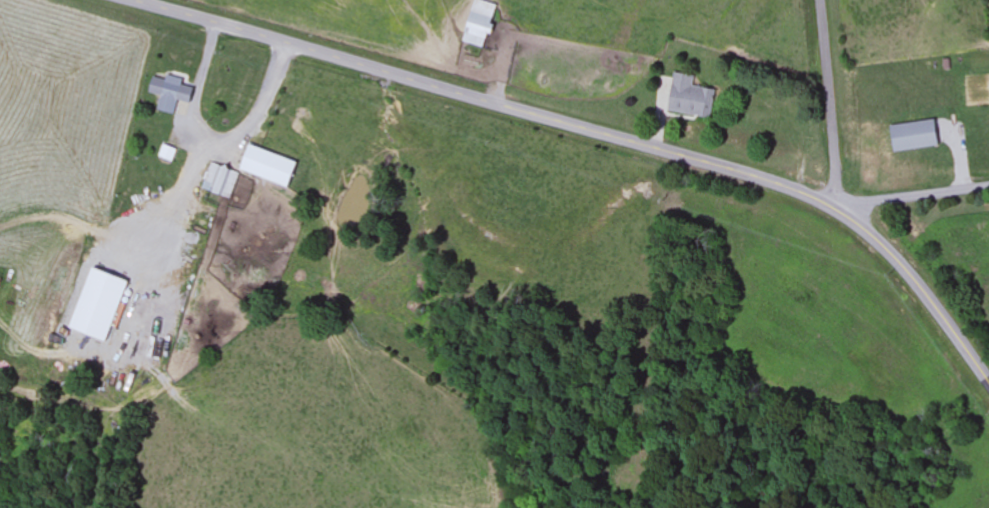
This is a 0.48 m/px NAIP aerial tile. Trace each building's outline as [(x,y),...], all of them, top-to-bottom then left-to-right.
[(478,0),(475,0),(463,42),(486,49),(490,34),(492,34),(500,7),(478,0)] [(694,87),(695,76),(674,74),(669,113),(713,119),(717,90),(694,87)] [(198,88),(184,85),(185,81),(151,75),(148,94),(160,96),(158,112),(186,117),(188,106),(195,107),(198,88)] [(944,146),(940,120),(889,127),(893,153),(944,146)] [(187,153),(162,145),(158,158),(182,166),(187,153)] [(305,163),(253,146),(245,173),(296,190),(305,163)] [(203,188),(232,199),(242,174),(213,162),(203,188)]
